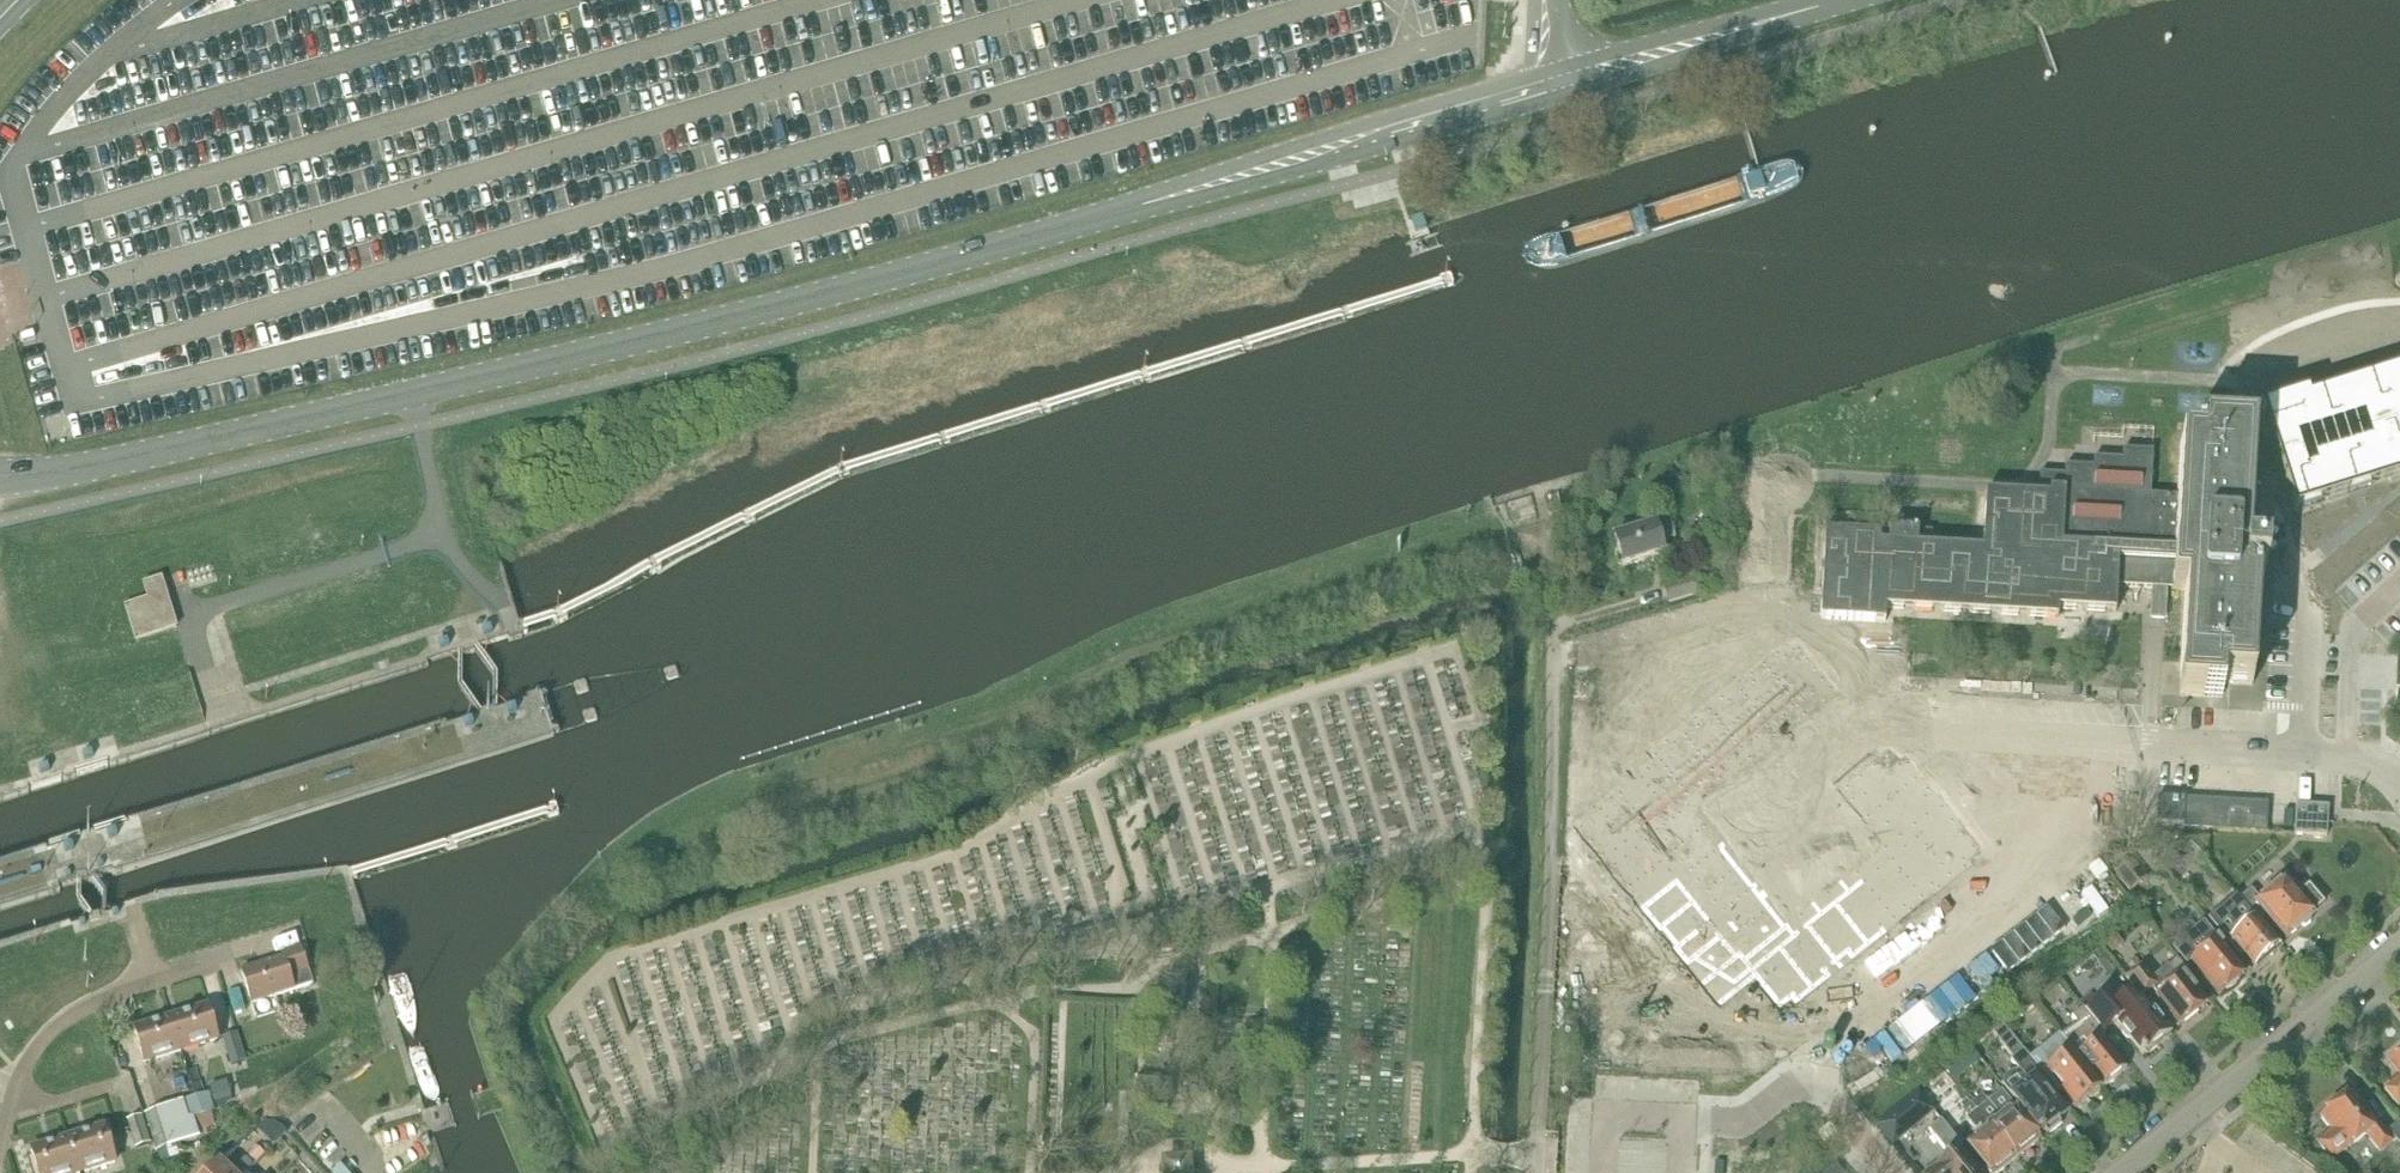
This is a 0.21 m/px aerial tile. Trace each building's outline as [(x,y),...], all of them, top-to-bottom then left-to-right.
[(2250,411),(2284,507),(2308,498),(2310,502),(2335,493),(2334,489),(2381,473),(2382,478),(2399,473),(2394,455),(2399,453),(2399,377),(2395,365),(2367,375),(2367,379),(2347,385),(2346,382),(2318,390),(2320,394),(2298,401),(2296,393),(2273,400),(2274,404),(2250,411)] [(1826,531),(1821,617),(1818,677),(1822,677),(1822,682),(1882,685),(1886,608),(2058,618),(2059,609),(2116,612),(2117,587),(2150,588),(2149,610),(2164,611),(2166,589),(2184,590),(2179,695),(2221,698),(2222,683),(2252,685),(2259,575),(2265,575),(2266,555),(2247,554),(2249,520),(2265,521),(2267,483),(2251,482),(2253,458),(2253,448),(2254,431),(2204,429),(2203,445),(2184,444),(2181,499),(2153,497),(2155,454),(2125,452),(2125,462),(2096,461),(2096,471),(2066,469),(2066,478),(2041,476),(2040,492),(2050,492),(2050,497),(1988,494),(1985,549),(1933,547),(1934,533),(1890,530),(1889,546),(1882,545),(1883,534),(1826,531)] [(1656,525),(1614,537),(1617,547),(1619,552),(1616,555),(1619,564),(1623,565),(1623,567),(1665,554),(1662,544),(1675,540),(1670,525),(1657,529),(1656,525)] [(1664,586),(1669,602),(1697,594),(1692,577),(1664,586)] [(136,639),(176,627),(162,578),(145,583),(150,598),(126,605),(136,639)] [(1595,819),(1575,839),(1689,976),(1699,971),(1737,995),(1752,981),(1788,1025),(1804,1012),(1801,1006),(1828,985),(1833,989),(1857,968),(1854,963),(1883,939),(1889,943),(1913,922),(1911,920),(1924,906),(1929,909),(1939,900),(1937,896),(1965,870),(1968,873),(1983,862),(1893,752),(1840,798),(1854,813),(1863,805),(1901,854),(1795,945),(1687,820),(1694,815),(1687,804),(1806,705),(1814,713),(1830,700),(1784,647),(1646,766),(1655,774),(1638,789),(1635,786),(1612,803),(1616,807),(1598,822),(1595,819)] [(2267,803),(2158,796),(2156,822),(2184,824),(2184,828),(2266,833),(2267,803)] [(2327,807),(2295,805),(2294,834),(2326,836),(2327,807)] [(2148,878),(2132,859),(2114,874),(2130,893),(2148,878)] [(2310,918),(2314,914),(2284,879),(2271,890),(2261,899),(2240,876),(2230,885),(2256,916),(2259,919),(2265,914),(2286,938),(2301,925),(2303,928),(2312,921),(2310,918)] [(2231,938),(2254,966),(2267,956),(2272,956),(2275,953),(2276,948),(2280,944),(2259,919),(2256,916),(2239,931),(2225,915),(2213,925),(2227,941),(2231,938)] [(2232,957),(2204,922),(2189,934),(2191,936),(2177,948),(2175,945),(2172,947),(2187,966),(2192,961),(2208,982),(2210,980),(2221,993),(2225,990),(2232,988),(2237,985),(2240,978),(2243,976),(2232,963),(2232,957)] [(301,948),(283,954),(284,958),(242,971),(252,1003),(295,989),(290,976),(308,970),(301,948)] [(2181,1025),(2207,1004),(2187,979),(2191,975),(2178,959),(2154,978),(2142,964),(2125,977),(2142,999),(2153,990),(2157,995),(2181,1025)] [(239,989),(228,992),(235,1015),(246,1011),(239,989)] [(2145,1053),(2146,1053),(2149,1050),(2154,1050),(2159,1046),(2161,1040),(2170,1033),(2147,1005),(2146,1005),(2134,989),(2119,1001),(2112,991),(2088,1010),(2104,1031),(2116,1022),(2121,1029),(2121,1033),(2126,1039),(2129,1039),(2142,1056),(2145,1053)] [(2090,993),(2079,1002),(2086,1010),(2097,1001),(2090,993)] [(171,1018),(181,1050),(218,1039),(208,1007),(171,1018)] [(2125,1069),(2101,1038),(2104,1035),(2083,1008),(2072,1017),(2077,1024),(2076,1026),(2087,1040),(2078,1047),(2079,1054),(2077,1055),(2103,1087),(2109,1082),(2114,1081),(2116,1077),(2125,1069)] [(145,1062),(181,1050),(171,1018),(135,1030),(145,1062)] [(2029,1058),(2009,1032),(2002,1024),(1995,1030),(2016,1057),(2011,1060),(2018,1070),(2017,1071),(2013,1072),(2009,1074),(2006,1076),(2004,1079),(2003,1082),(2001,1083),(2041,1133),(2045,1130),(2053,1131),(2060,1124),(2058,1121),(2064,1116),(2062,1111),(2056,1102),(2054,1096),(2035,1072),(2039,1069),(2029,1058)] [(2077,1055),(2072,1049),(2060,1033),(2029,1058),(2039,1069),(2048,1081),(2052,1078),(2076,1108),(2090,1097),(2093,1099),(2100,1093),(2099,1089),(2103,1087),(2077,1055)] [(238,1034),(222,1039),(230,1065),(246,1060),(238,1034)] [(2391,1060),(2399,1070),(2399,1053),(2391,1060)] [(1964,1071),(1954,1060),(1943,1070),(1952,1081),(1964,1071)] [(2399,1107),(2399,1106),(2399,1077),(2384,1089),(2399,1107)] [(1133,1109),(1167,1111),(1169,1082),(1135,1080),(1133,1109)] [(227,1082),(210,1087),(213,1098),(230,1093),(227,1082)] [(2001,1090),(1989,1101),(1983,1093),(1971,1102),(2014,1157),(2025,1149),(2027,1150),(2037,1142),(2036,1140),(2039,1138),(2013,1105),(2001,1090)] [(1911,1128),(1933,1111),(1918,1092),(1896,1110),(1911,1128)] [(208,1094),(196,1098),(146,1114),(162,1163),(184,1157),(180,1145),(200,1139),(197,1132),(215,1126),(211,1113),(214,1112),(208,1094)] [(2392,1141),(2373,1119),(2369,1119),(2349,1094),(2320,1117),(2332,1131),(2319,1143),(2332,1159),(2349,1144),(2351,1146),(2366,1133),(2380,1150),(2392,1141)] [(1989,1172),(1998,1172),(2008,1165),(2007,1164),(2014,1157),(1971,1102),(1963,1109),(1969,1117),(1966,1120),(1975,1131),(1980,1127),(1982,1130),(1966,1144),(1989,1172)] [(150,1143),(141,1116),(128,1120),(136,1147),(150,1143)] [(1948,1128),(1941,1119),(1929,1129),(1947,1151),(1949,1150),(1952,1153),(1927,1172),(1978,1172),(1958,1148),(1962,1145),(1948,1128)] [(2399,1121),(2388,1131),(2399,1145),(2399,1121)] [(79,1172),(80,1172),(116,1162),(105,1127),(68,1139),(79,1172)] [(68,1139),(32,1150),(39,1172),(79,1172),(68,1139)] [(246,1158),(254,1166),(265,1156),(257,1148),(246,1158)] [(254,1166),(246,1158),(232,1172),(248,1172),(254,1166)] [(1192,1159),(1161,1160),(1162,1172),(1193,1172),(1192,1159)] [(209,1172),(232,1172),(220,1162),(209,1172)] [(1836,1163),(1824,1172),(1844,1172),(1836,1163)] [(331,1172),(332,1172),(348,1172),(340,1164),(331,1172)]
